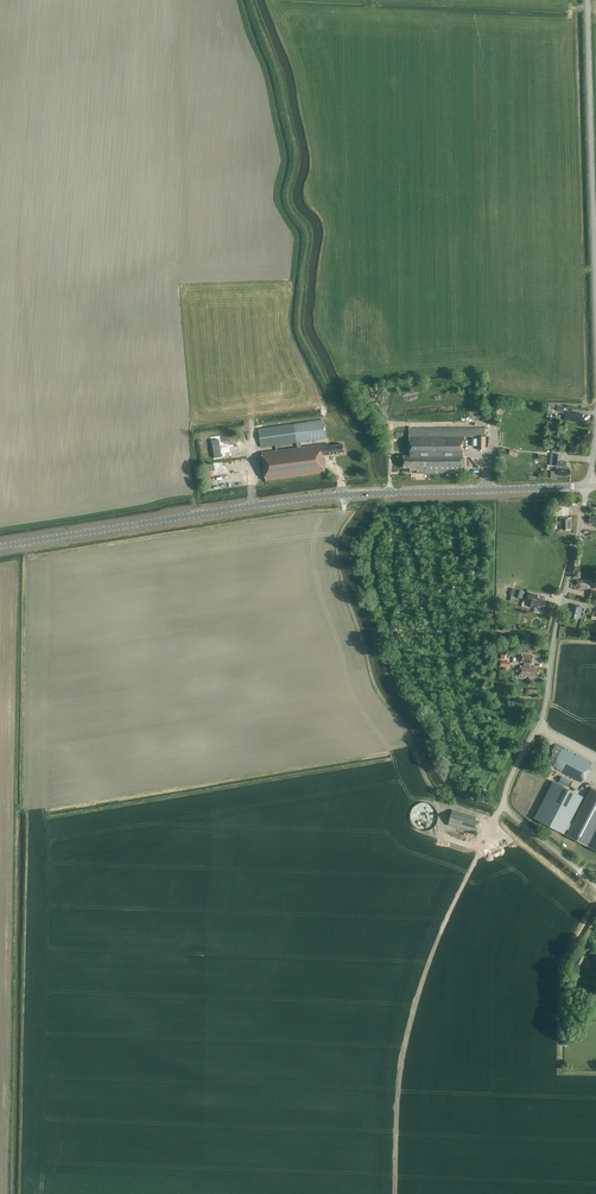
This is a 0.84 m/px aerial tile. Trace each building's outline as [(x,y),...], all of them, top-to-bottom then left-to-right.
[(565,420),(582,423),(583,414),(567,411),(565,420)] [(325,438),(323,419),(259,428),(261,447),(325,438)] [(485,435),(485,427),(409,428),(409,455),(403,455),(403,467),(411,467),(411,469),(418,469),(418,473),(464,472),(464,435),(485,435)] [(478,437),(478,449),(486,449),(486,437),(478,437)] [(330,446),(329,444),(262,453),(265,479),(325,472),(323,455),(344,452),(343,444),(330,446)] [(571,475),(571,470),(570,470),(570,468),(557,467),(557,472),(551,472),(551,479),(556,479),(556,476),(567,477),(568,475),(571,475)] [(563,530),(570,530),(570,528),(572,528),(571,518),(561,518),(561,525),(561,530),(563,530)] [(581,578),(581,581),(578,580),(577,585),(580,585),(579,588),(589,590),(588,597),(595,598),(595,588),(591,587),(592,580),(581,578)] [(524,591),(517,589),(515,596),(515,597),(522,599),(524,591)] [(535,607),(543,610),(545,602),(537,599),(538,595),(529,593),(527,600),(531,601),(530,607),(535,609),(535,607)] [(583,607),(573,604),(571,612),(570,611),(569,616),(572,617),(571,619),(577,621),(578,618),(580,619),(583,607)] [(530,667),(531,664),(533,664),(533,656),(522,654),(521,663),(524,663),(524,666),(521,666),(520,676),(528,677),(529,678),(531,678),(532,678),(533,676),(539,677),(540,669),(537,669),(537,667),(530,667)] [(582,783),(592,765),(555,745),(547,761),(552,764),(551,766),(558,769),(558,770),(582,783)] [(555,782),(536,819),(564,834),(583,797),(555,782)] [(591,787),(566,835),(595,850),(595,790),(591,787)] [(415,821),(433,821),(432,806),(420,806),(420,807),(415,808),(415,821)] [(446,808),(440,833),(474,842),(481,817),(446,808)] [(580,954),(576,952),(571,960),(575,963),(580,954)] [(585,956),(580,954),(576,963),(581,965),(585,956)]
